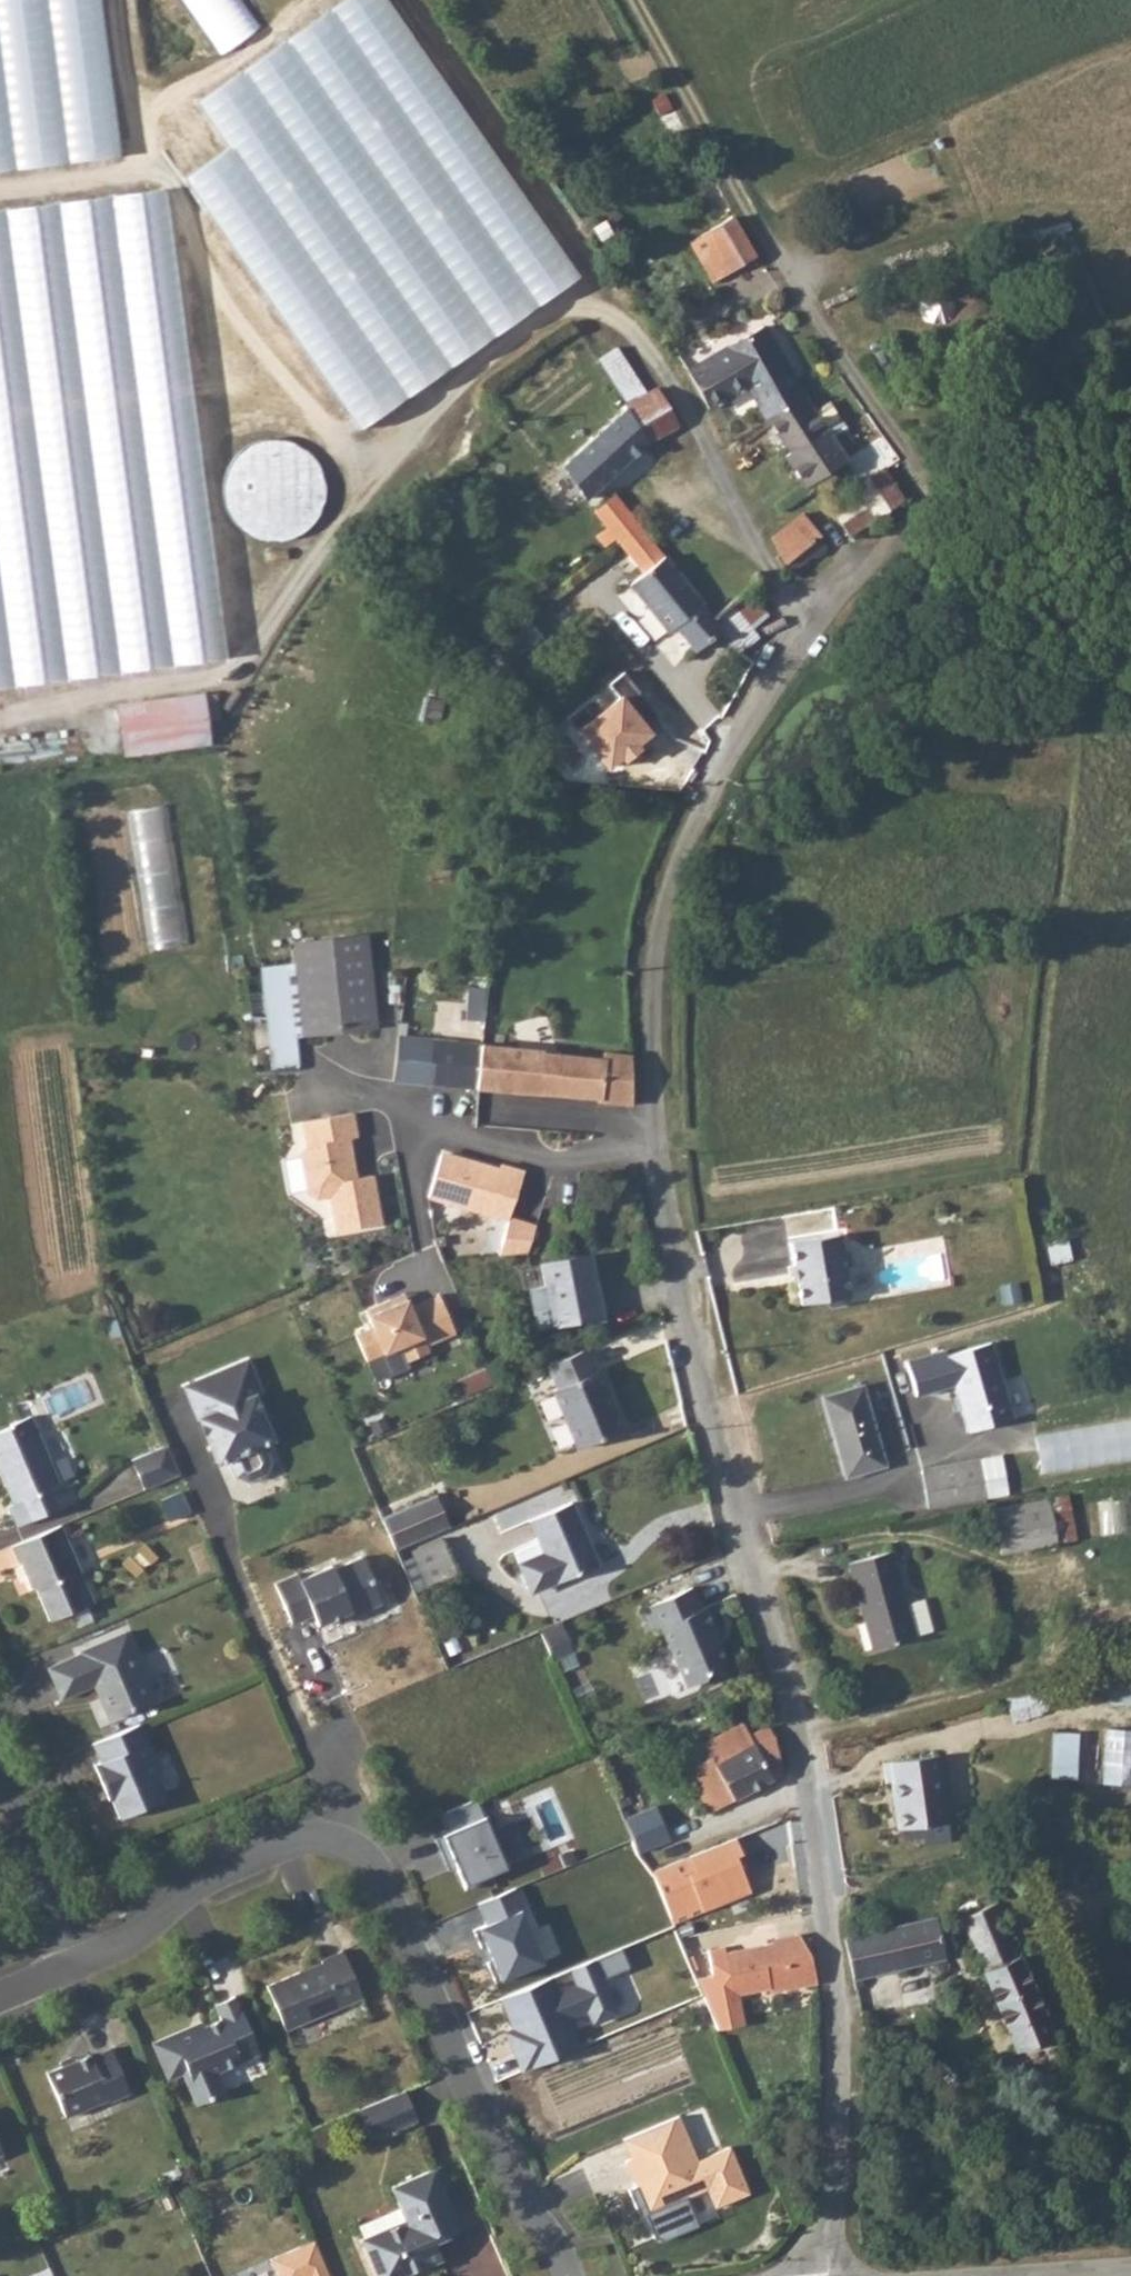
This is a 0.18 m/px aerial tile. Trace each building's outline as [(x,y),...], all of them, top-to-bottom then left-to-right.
[(119,155),(99,0),(0,0),(0,171),(119,155)] [(196,101),(226,145),(181,176),(355,428),(576,276),(385,0),(342,0),(196,101)] [(240,0),(187,0),(222,51),(258,27),(240,0)] [(0,211),(0,689),(217,660),(156,191),(0,211)] [(732,218),(690,245),(715,285),(736,271),(734,269),(756,257),(732,218)] [(768,328),(690,373),(712,412),(751,389),(769,417),(806,397),(768,328)] [(603,357),(631,404),(647,394),(619,348),(603,357)] [(631,404),(627,406),(650,443),(681,424),(658,387),(647,394),(631,404)] [(806,397),(769,417),(792,454),(787,457),(806,488),(847,461),(836,445),(847,437),(849,431),(834,407),(827,406),(816,413),(806,397)] [(627,406),(558,465),(570,479),(585,497),(650,443),(627,406)] [(229,533),(318,537),(322,445),(233,441),(229,533)] [(855,485),(863,496),(877,520),(901,504),(879,469),(855,485)] [(615,493),(594,509),(606,524),(629,509),(615,493)] [(863,496),(836,513),(842,527),(850,537),(876,521),(877,520),(863,496)] [(629,509),(606,524),(616,537),(637,521),(629,509)] [(801,513),(771,536),(779,554),(775,558),(781,566),(804,549),(810,555),(814,556),(817,556),(821,555),(825,552),(823,544),(815,529),(801,513)] [(637,521),(616,537),(620,541),(643,572),(665,556),(637,521)] [(665,556),(643,572),(630,584),(668,632),(675,627),(697,649),(723,631),(712,618),(665,556)] [(749,590),(712,618),(723,631),(736,652),(742,649),(761,636),(754,626),(766,615),(749,590)] [(623,669),(606,684),(613,692),(571,727),(605,767),(617,757),(621,762),(637,748),(633,744),(651,730),(647,725),(660,714),(623,669)] [(217,693),(120,705),(127,754),(210,743),(207,719),(220,717),(217,693)] [(170,803),(132,810),(144,872),(181,865),(170,803)] [(362,943),(304,948),(311,1031),(369,1026),(362,943)] [(290,966),(264,969),(274,1071),(300,1068),(290,966)] [(447,1087),(452,1043),(406,1038),(401,1083),(447,1087)] [(452,1043),(447,1087),(478,1090),(482,1046),(452,1043)] [(482,1046),(478,1090),(598,1100),(601,1056),(585,1056),(482,1046)] [(598,1100),(597,1104),(635,1107),(634,1056),(602,1053),(601,1056),(598,1100)] [(481,1092),(480,1122),(499,1123),(501,1092),(481,1092)] [(353,1115),(303,1125),(308,1148),(301,1158),(309,1194),(318,1201),(332,1198),(339,1234),(383,1226),(373,1178),(357,1180),(350,1182),(348,1173),(351,1172),(354,1168),(349,1141),(357,1140),(353,1115)] [(429,1198),(511,1218),(525,1173),(502,1166),(501,1170),(470,1162),(470,1163),(442,1156),(429,1198)] [(511,1218),(500,1257),(529,1253),(537,1227),(511,1218)] [(838,1236),(791,1242),(801,1305),(820,1302),(828,1308),(841,1306),(847,1298),(838,1236)] [(545,1286),(526,1290),(536,1332),(603,1318),(589,1255),(540,1265),(545,1286)] [(393,1301),(368,1312),(375,1329),(358,1336),(369,1362),(403,1348),(409,1363),(432,1353),(429,1347),(458,1335),(442,1297),(413,1309),(409,1301),(395,1306),(393,1301)] [(946,1353),(906,1365),(917,1399),(955,1388),(969,1435),(1014,1422),(991,1345),(948,1358),(946,1353)] [(585,1352),(550,1366),(559,1389),(554,1391),(578,1450),(623,1431),(602,1372),(594,1375),(585,1352)] [(252,1364),(187,1390),(201,1423),(207,1421),(215,1439),(209,1440),(220,1467),(231,1463),(242,1488),(276,1474),(265,1449),(276,1444),(257,1400),(265,1397),(252,1364)] [(866,1387),(825,1399),(847,1478),(886,1468),(866,1387)] [(1040,1429),(1043,1469),(1130,1462),(1130,1422),(1040,1429)] [(18,1529),(74,1504),(65,1483),(61,1485),(40,1437),(0,1454),(0,1473),(7,1488),(10,1487),(17,1505),(9,1509),(18,1529)] [(135,1462),(147,1491),(182,1477),(169,1447),(135,1462)] [(1002,1456),(979,1461),(987,1501),(1009,1497),(1002,1456)] [(987,1501),(979,1461),(925,1471),(932,1511),(987,1501)] [(437,1495),(384,1517),(397,1550),(450,1528),(437,1495)] [(1055,1498),(993,1508),(1001,1556),(1053,1545),(1077,1541),(1070,1497),(1055,1498)] [(539,1590),(557,1583),(601,1565),(574,1503),(531,1521),(544,1552),(518,1563),(527,1582),(539,1590)] [(62,1527),(13,1549),(21,1566),(22,1565),(30,1583),(34,1581),(51,1624),(96,1605),(62,1527)] [(414,1584),(455,1574),(447,1541),(406,1551),(414,1584)] [(892,1553),(850,1566),(874,1653),(917,1639),(892,1553)] [(276,1586),(293,1626),(315,1616),(319,1627),(351,1613),(353,1617),(382,1604),(362,1559),(334,1571),(333,1567),(301,1581),(298,1576),(276,1586)] [(693,1588),(644,1608),(654,1631),(662,1627),(688,1687),(705,1680),(708,1674),(728,1665),(713,1630),(718,1628),(709,1607),(703,1609),(693,1588)] [(918,1633),(933,1629),(926,1599),(910,1603),(918,1633)] [(82,1656),(49,1670),(63,1702),(96,1687),(101,1701),(105,1699),(114,1720),(156,1702),(128,1634),(81,1654),(82,1656)] [(567,1634),(546,1642),(554,1661),(574,1653),(567,1634)] [(786,1776),(778,1741),(768,1723),(750,1733),(745,1725),(708,1746),(716,1762),(693,1774),(714,1815),(786,1776)] [(1130,1785),(1130,1727),(1105,1725),(1100,1782),(1130,1785)] [(169,1799),(142,1727),(95,1744),(122,1817),(169,1799)] [(1081,1731),(1054,1730),(1053,1777),(1079,1778),(1081,1731)] [(895,1784),(901,1830),(951,1821),(941,1756),(885,1763),(887,1784),(895,1784)] [(478,1801),(436,1817),(462,1881),(503,1865),(478,1801)] [(670,1842),(655,1806),(621,1819),(636,1856),(670,1842)] [(680,1865),(649,1878),(656,1894),(670,1925),(699,1912),(701,1918),(748,1898),(733,1862),(694,1879),(687,1863),(680,1865)] [(515,1885),(478,1901),(486,1922),(475,1927),(497,1978),(538,1960),(517,1911),(525,1908),(515,1885)] [(1002,1905),(966,1918),(1020,2051),(1056,2037),(1002,1905)] [(940,1919),(850,1940),(857,1978),(948,1957),(940,1919)] [(544,1959),(564,1953),(555,1921),(535,1927),(544,1959)] [(801,1936),(728,1952),(740,1995),(770,1988),(772,1993),(818,1982),(816,1960),(801,1936)] [(618,1949),(568,1969),(575,1985),(556,1992),(549,1976),(497,1997),(510,2030),(501,2033),(517,2072),(580,2046),(569,2018),(586,2011),(590,2022),(617,2012),(603,1978),(626,1968),(618,1949)] [(740,1995),(728,1952),(719,1954),(731,1997),(740,1995)] [(301,1974),(269,1988),(287,2032),(364,2000),(344,1954),(323,1962),(325,1969),(303,1978),(301,1974)] [(193,2031),(153,2047),(169,2084),(189,2075),(193,2084),(188,2087),(198,2109),(226,2097),(219,2081),(222,2074),(260,2057),(236,2000),(216,2008),(222,2024),(194,2035),(193,2031)] [(131,2095),(112,2051),(93,2059),(92,2057),(49,2075),(67,2119),(110,2101),(111,2104),(131,2095)] [(407,2096),(361,2115),(374,2146),(420,2127),(407,2096)] [(686,2112),(698,2156),(708,2154),(705,2143),(719,2139),(710,2105),(686,2112)] [(679,2114),(621,2138),(629,2158),(624,2160),(657,2239),(695,2224),(684,2197),(708,2187),(716,2206),(750,2192),(730,2144),(697,2158),(679,2114)] [(437,2172),(394,2189),(408,2223),(363,2241),(378,2275),(408,2275),(410,2272),(421,2267),(426,2269),(443,2262),(436,2244),(462,2233),(437,2172)] [(317,2237),(266,2259),(273,2275),(334,2275),(317,2237)]
